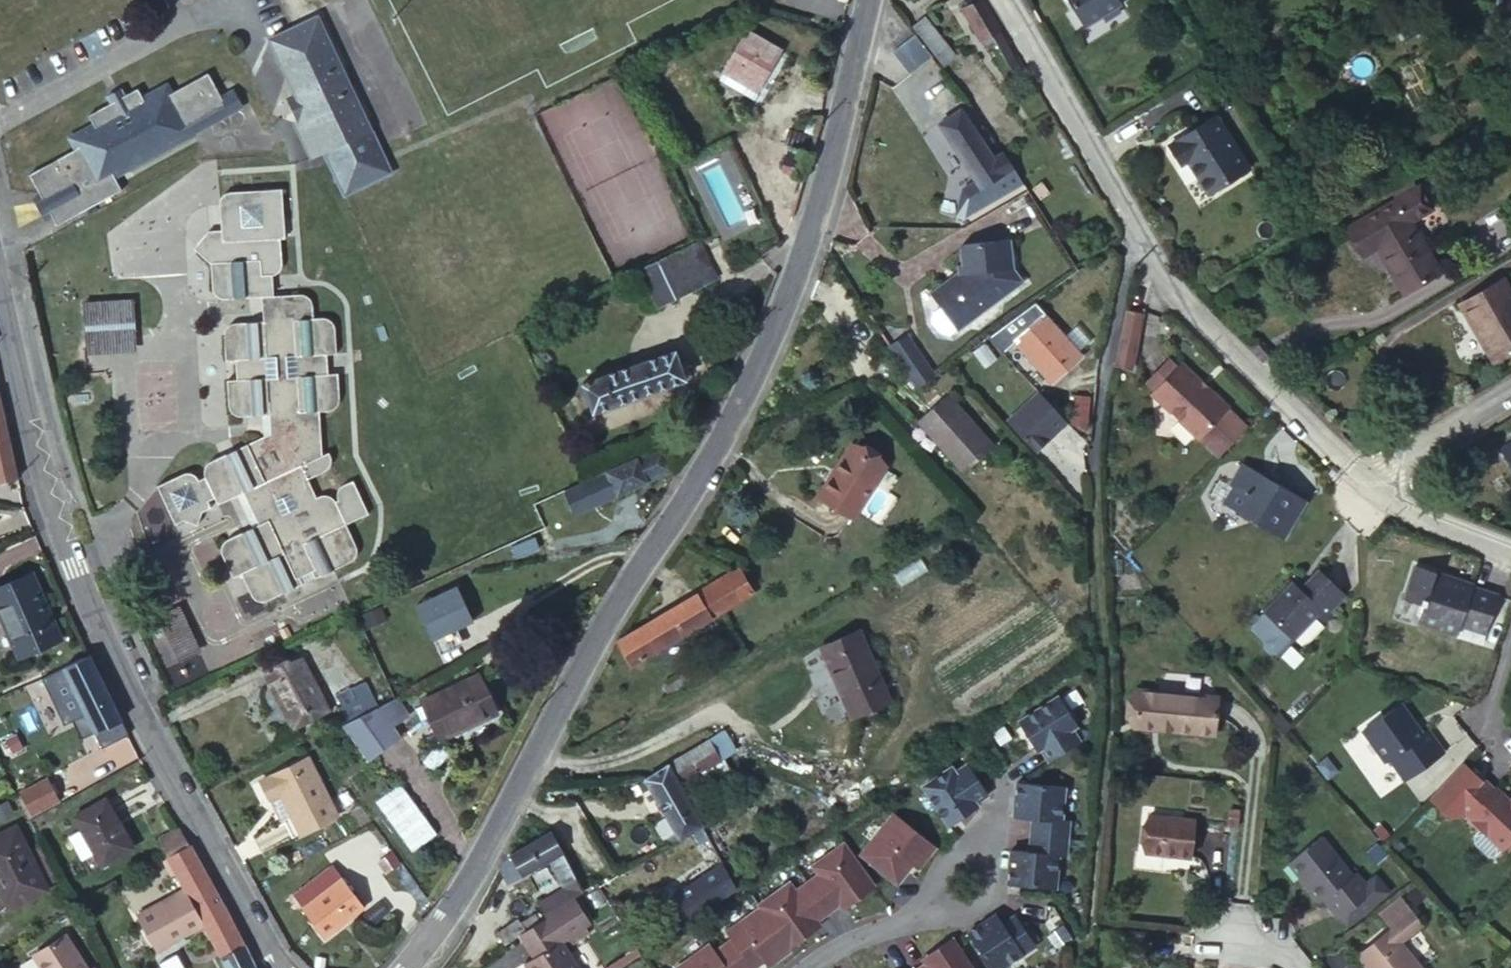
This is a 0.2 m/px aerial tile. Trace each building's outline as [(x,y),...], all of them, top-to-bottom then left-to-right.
[(1001,29),(982,0),(973,0),(968,4),(960,8),(985,47),(994,41),(991,35),(999,30),(1001,29)] [(1086,27),(1121,5),(1118,1),(1119,0),(1068,0),(1086,27)] [(1187,5),(1184,0),(1177,0),(1182,8),(1187,5)] [(315,17),(269,39),(305,117),(293,123),(309,157),(368,129),(315,17)] [(944,66),(957,57),(925,18),(913,27),(944,66)] [(1024,75),(999,30),(991,35),(994,41),(1015,80),(1024,75)] [(747,32),(725,71),(756,89),(778,50),(747,32)] [(932,56),(914,33),(891,51),(909,74),(932,56)] [(756,89),(725,71),(721,78),(752,96),(756,89)] [(74,148),(27,173),(39,194),(49,214),(55,224),(120,189),(112,175),(192,134),(188,125),(224,106),(220,97),(207,73),(170,93),(166,84),(141,97),(136,87),(123,94),(110,102),(87,114),(92,124),(68,136),(74,148)] [(106,95),(110,102),(123,94),(119,88),(106,95)] [(224,106),(188,125),(191,133),(241,106),(233,90),(220,97),(224,106)] [(979,187),(1009,168),(1011,168),(995,141),(984,147),(960,109),(938,122),(979,187)] [(1221,113),(1172,141),(1183,160),(1190,157),(1209,191),(1252,168),(1221,113)] [(1393,200),(1416,187),(1411,181),(1390,193),(1393,200)] [(1038,199),(1047,193),(1041,183),(1031,189),(1038,199)] [(1432,209),(1418,186),(1416,187),(1393,200),(1346,227),(1359,248),(1371,241),(1375,247),(1403,293),(1438,271),(1408,222),(1432,209)] [(183,471),(154,485),(173,524),(182,520),(195,526),(200,512),(209,508),(206,501),(213,498),(216,504),(242,493),(257,524),(233,535),(227,539),(224,541),(221,544),(220,546),(219,549),(220,552),(221,556),(231,577),(240,573),(248,590),(252,597),(254,599),(260,601),(263,601),(302,583),(298,576),(310,571),(313,577),(344,562),(347,562),(350,562),(352,559),(355,553),(356,548),(355,545),(353,538),(344,523),(366,512),(350,480),(339,484),(335,487),(333,490),(332,493),(332,496),(334,504),(331,498),(328,496),(322,495),(318,495),(315,497),(306,479),(323,471),(328,466),(329,462),(329,459),(326,451),(320,453),(318,411),(326,411),(332,410),(336,405),(338,402),(338,399),(337,395),(336,373),(327,373),(326,353),(335,353),(333,338),(333,327),(332,324),(330,321),(323,316),(312,317),(311,310),(310,304),(309,299),(304,294),(301,293),(273,294),(272,275),(274,275),(277,273),(281,269),(282,264),(280,238),(285,237),(281,188),(233,191),(228,191),(225,192),(220,197),(218,200),(218,205),(220,229),(208,230),(191,248),(209,264),(211,287),(212,292),(214,295),(219,297),(226,298),(261,296),(262,320),(235,322),(226,323),(223,326),(222,329),(222,332),(224,360),(233,360),(235,379),(226,379),(226,404),(227,407),(228,410),(229,412),(232,414),(234,415),(237,416),(267,414),(269,432),(206,462),(204,465),(203,467),(202,470),(203,476),(197,479),(195,476),(192,472),(188,470),(183,471)] [(49,214),(39,194),(32,198),(42,218),(49,214)] [(780,229),(788,230),(791,218),(784,216),(780,229)] [(958,328),(1024,281),(1013,267),(1008,239),(962,247),(955,255),(964,267),(932,291),(941,305),(935,309),(932,319),(939,329),(950,330),(956,325),(958,328)] [(716,277),(697,241),(638,270),(657,306),(716,277)] [(1363,254),(1375,247),(1371,241),(1359,248),(1363,254)] [(1501,279),(1458,303),(1470,324),(1474,321),(1496,358),(1510,350),(1510,296),(1501,279)] [(130,299),(83,302),(86,351),(133,348),(130,299)] [(1081,356),(1076,350),(1063,335),(1043,313),(1014,340),(1052,382),(1081,356)] [(1145,323),(1127,321),(1125,331),(1122,348),(1139,351),(1145,323)] [(1063,335),(1076,350),(1088,339),(1075,324),(1063,335)] [(904,334),(888,345),(897,360),(914,349),(904,334)] [(982,342),(954,362),(972,386),(999,366),(982,342)] [(914,349),(897,360),(915,387),(931,375),(914,349)] [(591,412),(691,377),(686,363),(678,366),(673,352),(581,384),(591,412)] [(1225,411),(1227,410),(1206,390),(1204,392),(1178,367),(1150,396),(1197,441),(1198,440),(1218,458),(1245,430),(1225,411)] [(1038,394),(1007,423),(1011,429),(1035,453),(1066,424),(1038,394)] [(945,395),(917,420),(963,471),(992,446),(945,395)] [(1086,425),(1088,397),(1074,395),(1071,424),(1086,425)] [(16,476),(0,401),(0,480),(16,476)] [(1501,449),(1510,465),(1510,442),(1501,449)] [(581,512),(670,471),(658,446),(569,487),(581,512)] [(822,499),(850,518),(883,467),(849,446),(834,469),(839,473),(822,499)] [(1285,540),(1307,502),(1275,483),(1271,490),(1255,481),(1259,474),(1241,464),(1228,486),(1220,482),(1211,498),(1285,540)] [(834,469),(817,496),(822,499),(839,473),(834,469)] [(737,567),(752,593),(807,559),(793,534),(737,567)] [(1462,619),(1487,627),(1488,628),(1499,594),(1456,581),(1457,579),(1415,565),(1406,594),(1425,600),(1421,614),(1443,621),(1442,623),(1460,629),(1462,619)] [(618,640),(616,642),(631,666),(752,593),(737,567),(618,640)] [(1325,619),(1327,617),(1346,597),(1318,570),(1304,586),(1299,591),(1293,585),(1291,583),(1263,614),(1264,614),(1292,640),(1293,641),(1311,621),(1318,613),(1325,619)] [(0,586),(0,614),(18,656),(59,638),(31,572),(0,586)] [(1299,591),(1304,586),(1297,580),(1293,585),(1299,591)] [(455,585),(414,604),(431,640),(472,621),(455,585)] [(178,607),(159,617),(179,658),(198,649),(178,607)] [(1331,620),(1327,617),(1325,619),(1318,613),(1311,621),(1321,630),(1331,620)] [(1264,614),(1248,630),(1263,644),(1263,651),(1269,657),(1276,657),(1292,640),(1264,614)] [(889,701),(859,630),(819,646),(850,717),(889,701)] [(127,734),(89,654),(64,667),(51,674),(72,717),(85,711),(102,746),(127,734)] [(300,659),(266,677),(293,728),(327,711),(300,659)] [(666,695),(691,680),(688,673),(683,676),(681,672),(659,685),(666,695)] [(477,675),(420,701),(439,738),(465,727),(463,723),(493,710),(477,675)] [(334,709),(342,724),(375,707),(363,682),(334,696),(339,706),(334,709)] [(1213,734),(1217,697),(1138,689),(1135,721),(1160,724),(1160,730),(1213,734)] [(1017,722),(1023,732),(1035,751),(1040,748),(1047,760),(1077,742),(1069,729),(1075,725),(1057,697),(1017,722)] [(375,707),(342,724),(367,757),(396,737),(388,726),(406,714),(393,698),(375,707)] [(1436,721),(1431,726),(1429,728),(1419,719),(1403,703),(1373,736),(1400,760),(1403,757),(1424,775),(1456,738),(1436,721)] [(1429,728),(1431,726),(1422,716),(1419,719),(1429,728)] [(1135,721),(1134,727),(1160,730),(1160,724),(1135,721)] [(721,731),(667,764),(678,783),(732,750),(721,731)] [(306,759),(257,780),(266,798),(278,792),(298,832),(334,813),(306,759)] [(12,776),(19,787),(21,792),(47,778),(38,762),(12,776)] [(667,764),(642,779),(679,839),(701,826),(678,783),(667,764)] [(950,766),(921,785),(940,815),(946,825),(975,807),(972,803),(985,795),(966,764),(953,772),(950,766)] [(21,792),(32,814),(59,800),(47,778),(21,792)] [(397,780),(373,798),(409,848),(434,829),(397,780)] [(1505,802),(1493,790),(1491,792),(1479,780),(1453,807),(1501,852),(1510,841),(1510,808),(1505,802)] [(1031,818),(1030,835),(1066,838),(1067,820),(1060,820),(1063,786),(1015,783),(1013,816),(1031,818)] [(104,798),(72,818),(80,829),(67,838),(81,860),(93,853),(100,865),(131,846),(104,798)] [(10,813),(5,801),(0,803),(0,818),(10,813)] [(867,860),(895,883),(910,864),(916,857),(921,861),(933,846),(892,813),(868,842),(876,849),(867,860)] [(1192,858),(1198,820),(1152,815),(1147,853),(1192,858)] [(158,838),(167,855),(188,843),(178,826),(158,838)] [(7,908),(45,889),(15,827),(0,835),(0,894),(7,908)] [(550,832),(502,859),(498,867),(507,883),(547,860),(562,888),(536,903),(543,914),(581,891),(550,832)] [(1010,850),(1006,884),(1018,885),(1054,888),(1057,855),(1064,856),(1066,838),(1030,835),(1028,851),(1010,850)] [(1305,875),(1299,879),(1319,904),(1322,900),(1338,920),(1340,919),(1370,893),(1365,886),(1354,873),(1351,876),(1320,838),(1292,860),(1305,875)] [(876,849),(868,842),(858,854),(867,860),(876,849)] [(188,843),(167,855),(184,889),(136,914),(155,951),(204,926),(220,957),(243,944),(216,891),(188,843)] [(842,844),(800,875),(826,912),(840,902),(854,892),(858,898),(873,887),(842,844)] [(387,849),(374,859),(382,869),(395,860),(387,849)] [(915,869),(921,861),(916,857),(910,864),(915,869)] [(1287,865),(1299,879),(1305,875),(1292,860),(1287,865)] [(693,917),(737,889),(722,862),(677,892),(693,917)] [(331,867),(294,895),(302,905),(301,906),(324,937),(363,908),(331,867)] [(800,875),(757,906),(759,907),(788,948),(803,937),(799,932),(813,922),(826,912),(800,875)] [(1375,878),(1365,886),(1370,893),(1340,919),(1346,927),(1388,894),(1375,878)] [(858,898),(854,892),(840,902),(844,908),(858,898)] [(1396,900),(1378,914),(1391,930),(1400,942),(1404,939),(1395,926),(1408,915),(1396,900)] [(565,904),(545,917),(537,922),(520,933),(535,956),(529,960),(523,965),(525,967),(575,967),(562,949),(578,938),(574,931),(580,928),(565,904)] [(738,967),(751,967),(762,960),(770,955),(774,960),(789,949),(788,948),(759,907),(725,932),(730,940),(722,946),(738,967)] [(1003,921),(997,913),(969,933),(994,967),(1011,967),(1039,947),(1015,913),(1003,921)] [(496,932),(504,944),(514,937),(520,933),(537,922),(533,914),(520,923),(516,918),(496,932)] [(1418,928),(1408,915),(1395,926),(1404,939),(1418,928)] [(803,937),(817,928),(813,922),(799,932),(803,937)] [(1391,930),(1362,952),(1375,967),(1420,967),(1400,942),(1391,930)] [(30,954),(39,967),(84,967),(62,933),(30,954)] [(520,933),(514,937),(529,960),(535,956),(520,933)] [(958,939),(910,967),(976,967),(958,939)] [(220,957),(225,967),(255,967),(243,944),(220,957)] [(675,967),(738,967),(722,946),(714,952),(708,944),(675,967)] [(1362,952),(1356,957),(1364,967),(1375,967),(1362,952)] [(770,955),(762,960),(766,966),(774,960),(770,955)]
